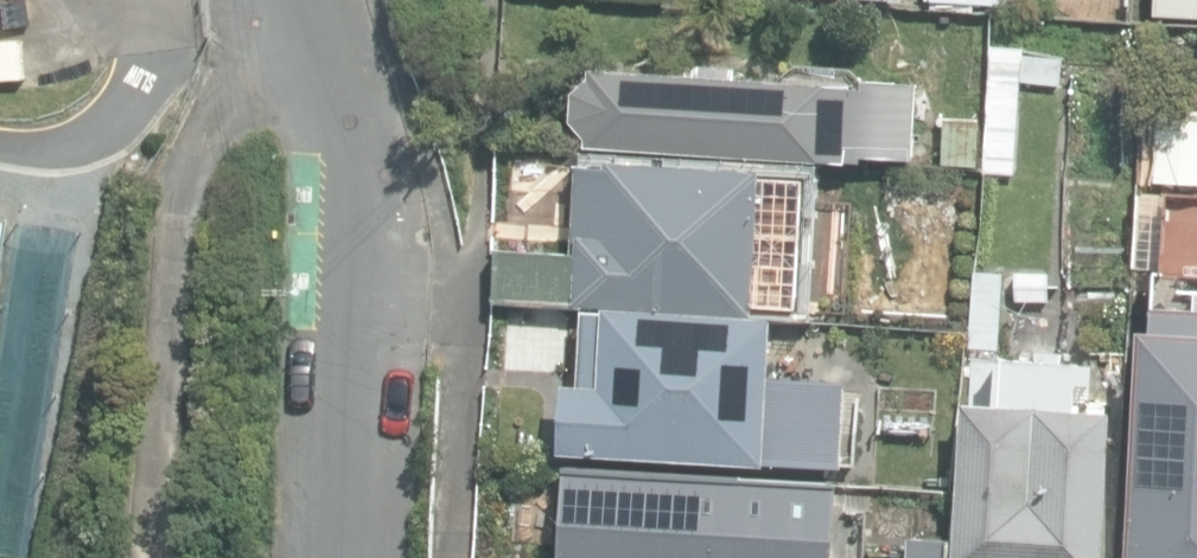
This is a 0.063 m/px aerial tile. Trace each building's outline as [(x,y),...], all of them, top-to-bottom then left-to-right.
[(1165,7),(1196,10),(1196,0),(1165,0),(1165,7)] [(1061,85),(1064,58),(1022,53),(1023,46),(989,44),(981,173),(1015,175),(1021,80),(1061,85)] [(588,146),(864,165),(864,158),(915,162),(920,83),(863,79),(863,86),(735,77),(736,68),(702,65),(701,76),(592,69),(591,78),(576,92),(575,121),(588,138),(588,146)] [(945,165),(977,167),(980,122),(948,120),(945,165)] [(1163,182),(1193,183),(1195,147),(1165,145),(1163,182)] [(608,168),(578,166),(573,254),(580,255),(577,306),(606,308),(753,317),(754,308),(766,308),(771,231),(759,230),(763,171),(761,171),(608,161),(608,168)] [(580,255),(573,254),(498,249),(495,300),(577,306),(580,255)] [(972,272),(967,346),(997,350),(1003,274),(972,272)] [(1019,300),(1048,301),(1049,272),(1020,272),(1019,300)] [(1153,306),(1151,332),(1140,331),(1127,557),(1196,557),(1196,309),(1153,306)] [(560,453),(764,467),(764,462),(843,467),(848,387),(770,382),(774,318),(753,317),(606,308),(606,313),(587,312),(582,387),(565,386),(560,453)] [(1111,412),(1083,410),(1085,359),(993,355),(991,403),(964,402),(958,557),(1105,557),(1111,412)] [(841,487),(569,469),(563,557),(836,557),(841,487)] [(947,540),(911,538),(910,557),(946,557),(947,540)]
